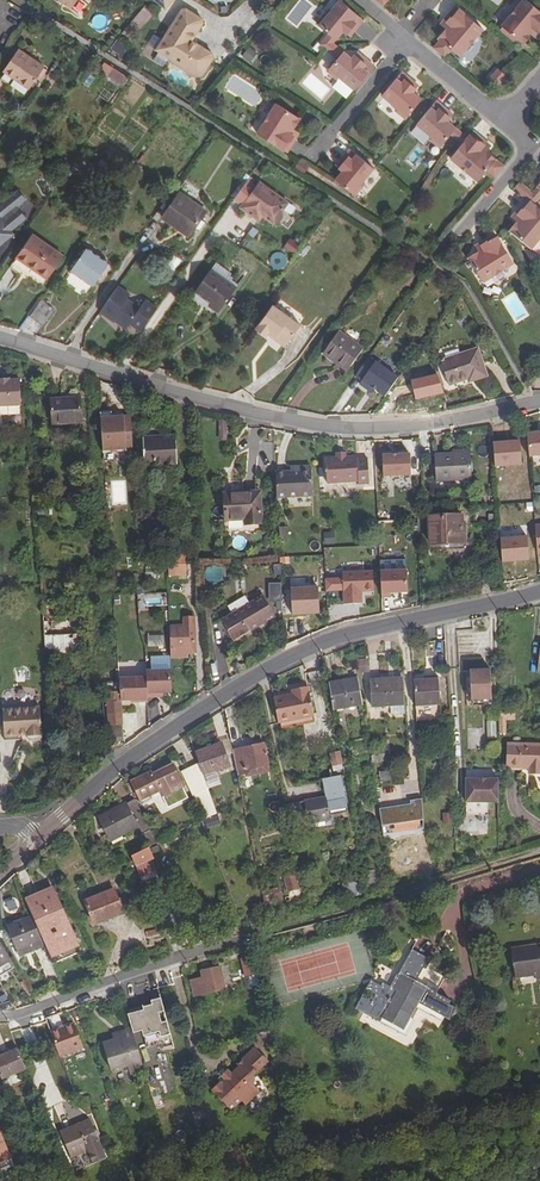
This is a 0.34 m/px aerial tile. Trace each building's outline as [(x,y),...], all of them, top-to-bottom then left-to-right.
[(454,7),(447,0),(443,0),(434,8),(441,18),(454,7)] [(526,0),(522,0),(501,25),(522,43),(531,34),(534,37),(538,32),(539,34),(539,12),(526,0)] [(327,49),(331,44),(334,44),(333,43),(343,31),(347,34),(350,30),(354,33),(364,20),(340,1),(327,16),(325,14),(317,23),(328,32),(319,43),(327,49)] [(482,28),(455,7),(444,20),(447,22),(443,27),(446,29),(438,38),(441,40),(434,48),(445,57),(452,49),(460,55),(482,28)] [(203,19),(187,8),(183,9),(157,50),(199,76),(203,75),(215,57),(214,53),(193,40),(191,39),(194,34),(196,36),(204,22),(203,19)] [(251,64),(260,53),(249,44),(240,55),(251,64)] [(334,44),(331,44),(327,49),(336,56),(326,69),(336,78),(338,76),(354,88),(373,65),(360,54),(357,58),(354,55),(351,58),(334,44)] [(5,73),(20,52),(17,50),(2,71),(5,73)] [(20,52),(5,73),(13,79),(15,76),(27,84),(39,65),(20,52)] [(97,71),(123,85),(127,76),(101,63),(97,71)] [(39,65),(27,84),(30,86),(44,68),(39,65)] [(490,81),(496,87),(506,75),(499,68),(489,80),(490,81)] [(415,82),(402,71),(380,96),(395,109),(393,112),(403,120),(421,99),(413,92),(416,88),(412,85),(415,82)] [(13,79),(25,87),(27,84),(15,76),(13,79)] [(450,134),(455,129),(447,122),(450,118),(446,115),(448,112),(435,101),(416,125),(431,138),(429,140),(439,148),(450,134)] [(298,118),(275,102),(256,131),(285,150),(295,136),(292,134),(296,129),(292,127),(298,118)] [(456,139),(461,134),(455,129),(450,134),(456,139)] [(472,132),(467,138),(462,144),(450,159),(477,182),(486,171),(494,178),(503,167),(492,158),(494,155),(490,151),(492,148),(472,132)] [(467,138),(461,134),(456,139),(462,144),(467,138)] [(360,183),(372,167),(349,147),(337,160),(341,163),(337,167),(341,170),(334,179),(353,195),(362,184),(360,183)] [(303,173),(309,164),(299,157),(294,167),(303,173)] [(247,181),(234,199),(242,205),(241,208),(252,216),(256,212),(262,216),(273,224),(280,223),(283,218),(282,211),(288,203),(259,182),(255,187),(247,181)] [(530,192),(520,183),(514,190),(524,198),(530,192)] [(8,245),(6,242),(15,235),(12,231),(26,219),(17,208),(26,200),(19,191),(17,193),(12,192),(11,198),(9,200),(5,197),(0,205),(0,214),(1,216),(0,217),(0,256),(8,245)] [(206,210),(180,192),(161,219),(173,228),(175,225),(188,234),(206,210)] [(530,192),(524,198),(527,201),(534,206),(539,199),(532,194),(530,192)] [(539,240),(539,211),(534,206),(527,201),(516,214),(518,215),(514,221),(517,224),(510,233),(531,251),(539,240)] [(256,212),(252,216),(259,221),(262,216),(256,212)] [(17,258),(26,264),(41,242),(31,236),(17,258)] [(514,266),(495,236),(481,245),(482,248),(476,251),(479,255),(469,261),(484,285),(514,266)] [(39,273),(54,251),(41,242),(26,264),(39,273)] [(93,286),(108,264),(86,249),(71,271),(93,286)] [(62,256),(54,251),(39,273),(47,278),(62,256)] [(282,267),(285,254),(272,251),(269,265),(282,267)] [(216,263),(211,270),(236,288),(237,286),(230,281),(232,278),(229,276),(231,274),(216,263)] [(236,288),(211,270),(195,291),(211,302),(208,306),(218,312),(236,288)] [(0,282),(0,284),(6,288),(14,277),(7,272),(0,282)] [(129,323),(140,331),(157,307),(146,300),(140,308),(128,298),(131,294),(118,286),(101,311),(126,328),(129,323)] [(53,310),(40,301),(30,315),(43,324),(53,310)] [(268,330),(270,331),(284,312),(273,303),(255,326),(265,334),(268,330)] [(276,340),(292,318),(284,312),(270,331),(274,335),(275,339),(276,340)] [(292,318),(276,340),(280,344),(285,344),(299,323),(292,318)] [(240,353),(252,362),(266,343),(276,351),(279,348),(256,331),(240,353)] [(362,350),(338,333),(323,354),(334,362),(336,358),(349,367),(362,350)] [(479,351),(441,363),(447,384),(466,378),(467,381),(487,375),(479,351)] [(336,358),(334,362),(347,371),(349,367),(336,358)] [(382,400),(398,378),(373,360),(357,382),(382,400)] [(9,383),(9,381),(0,382),(0,409),(10,408),(9,383)] [(9,383),(10,408),(20,408),(18,382),(9,383)] [(62,400),(63,423),(82,422),(81,398),(62,400)] [(63,423),(62,400),(52,400),(53,424),(63,423)] [(100,413),(103,453),(133,452),(131,418),(112,419),(111,413),(100,413)] [(217,420),(216,440),(226,440),(227,420),(217,420)] [(539,455),(539,430),(523,431),(524,456),(539,455)] [(175,436),(161,437),(163,467),(176,466),(175,436)] [(154,467),(163,467),(161,437),(144,438),(145,465),(154,465),(154,467)] [(489,440),(489,466),(519,465),(519,439),(489,440)] [(410,452),(378,453),(378,476),(410,475),(410,452)] [(470,454),(435,456),(436,482),(472,480),(470,454)] [(357,459),(326,461),(327,486),(358,484),(358,487),(369,486),(367,462),(357,462),(357,459)] [(305,495),(304,466),(299,467),(299,471),(275,473),(276,497),(305,495)] [(304,466),(305,495),(312,495),(311,466),(304,466)] [(244,524),(255,524),(254,492),(241,493),(241,483),(227,484),(229,520),(244,519),(244,524)] [(461,516),(429,517),(430,543),(462,542),(461,516)] [(278,527),(279,539),(286,538),(285,526),(278,527)] [(497,561),(528,560),(527,535),(496,536),(497,561)] [(169,573),(183,573),(182,553),(169,553),(169,573)] [(407,570),(381,573),(382,602),(392,601),(391,597),(408,595),(407,570)] [(51,572),(40,572),(41,588),(45,654),(65,653),(63,616),(51,617),(50,588),(58,588),(58,592),(62,592),(62,582),(61,572),(51,572)] [(343,578),(345,610),(363,609),(362,597),(375,596),(374,576),(343,578)] [(278,583),(267,583),(267,603),(278,603),(278,583)] [(291,591),(292,617),(320,616),(318,590),(291,591)] [(137,597),(137,606),(164,605),(163,596),(137,597)] [(232,641),(274,620),(264,598),(222,620),(232,641)] [(76,653),(74,616),(63,616),(65,653),(76,653)] [(185,652),(187,652),(185,618),(184,619),(184,627),(171,627),(171,643),(169,643),(170,659),(185,658),(185,652)] [(185,618),(187,652),(194,652),(193,618),(185,618)] [(162,646),(162,635),(145,635),(146,646),(162,646)] [(367,657),(355,659),(357,670),(368,668),(367,657)] [(115,685),(106,686),(110,741),(123,741),(118,669),(115,669),(115,685)] [(491,670),(471,671),(472,701),(492,700),(491,670)] [(415,682),(417,708),(442,705),(440,677),(430,677),(430,680),(415,682)] [(404,705),(405,705),(403,678),(372,680),(373,707),(391,706),(391,713),(404,712),(404,705)] [(359,679),(329,683),(334,710),(363,705),(359,679)] [(293,690),(274,694),(279,719),(281,719),(314,712),(309,683),(292,686),(293,690)] [(108,741),(110,741),(106,686),(101,687),(103,725),(108,725),(108,741)] [(39,707),(2,710),(4,737),(19,736),(19,733),(27,733),(27,736),(27,740),(29,742),(30,742),(39,742),(41,739),(39,707)] [(315,718),(314,712),(281,719),(282,725),(315,718)] [(309,740),(299,742),(301,752),(311,750),(309,740)] [(221,744),(195,753),(202,772),(204,776),(230,767),(221,744)] [(263,744),(233,751),(239,777),(269,771),(263,744)] [(508,744),(507,767),(530,768),(529,773),(539,774),(539,745),(508,744)] [(84,777),(82,745),(75,745),(75,783),(84,777)] [(331,771),(342,769),(339,751),(328,752),(331,771)] [(371,755),(372,764),(389,761),(388,753),(371,755)] [(152,773),(132,783),(141,801),(161,792),(164,799),(185,788),(173,766),(153,776),(152,773)] [(379,782),(390,780),(388,770),(377,772),(379,782)] [(204,776),(202,772),(186,778),(193,795),(209,791),(204,776)] [(347,808),(353,806),(347,775),(341,776),(347,808)] [(341,776),(323,780),(326,797),(305,801),(310,823),(332,819),(330,811),(347,808),(341,776)] [(500,803),(500,779),(467,780),(467,803),(500,803)] [(150,828),(136,800),(99,818),(112,842),(140,828),(142,832),(150,828)] [(423,802),(379,806),(384,834),(425,830),(423,802)] [(448,824),(457,824),(456,815),(447,815),(448,824)] [(149,847),(131,856),(140,877),(153,871),(148,861),(154,859),(149,847)] [(364,871),(368,888),(378,886),(375,869),(364,871)] [(303,895),(299,875),(285,878),(290,898),(303,895)] [(358,883),(344,885),(346,897),(361,894),(358,883)] [(277,884),(261,888),(264,904),(283,900),(280,886),(277,884)] [(29,901),(53,955),(77,945),(53,889),(29,901)] [(114,890),(86,901),(95,925),(123,914),(114,890)] [(164,906),(156,910),(163,926),(171,922),(164,906)] [(42,940),(32,917),(9,927),(17,949),(42,940)] [(159,929),(148,932),(149,940),(161,937),(159,929)] [(12,960),(0,941),(0,966),(12,960)] [(538,951),(538,947),(511,952),(515,979),(539,976),(539,951),(538,951)] [(363,998),(356,1009),(406,1036),(414,1021),(411,1019),(416,1008),(442,1022),(444,1017),(449,1020),(456,1009),(449,1005),(451,1002),(436,994),(438,989),(428,983),(426,987),(416,981),(428,959),(412,950),(391,988),(382,983),(380,986),(371,982),(367,991),(375,995),(371,1003),(363,998)] [(202,972),(214,969),(211,958),(196,962),(199,973),(196,973),(198,980),(203,978),(202,972)] [(253,959),(245,961),(248,975),(256,973),(253,959)] [(220,968),(214,969),(202,972),(203,978),(198,980),(191,980),(195,996),(224,989),(220,968)] [(167,1050),(174,1049),(160,998),(150,1001),(151,1005),(143,1007),(144,1011),(137,1012),(146,1040),(150,1051),(166,1046),(167,1050)] [(143,1007),(127,1011),(132,1027),(136,1043),(146,1040),(137,1012),(144,1011),(143,1007)] [(84,1049),(75,1025),(52,1033),(60,1057),(84,1049)] [(132,1071),(144,1067),(136,1043),(132,1027),(122,1030),(124,1035),(115,1038),(104,1041),(113,1067),(128,1062),(132,1071)] [(239,1066),(232,1074),(223,1083),(220,1080),(212,1089),(231,1108),(239,1100),(244,1105),(259,1091),(253,1084),(253,1075),(268,1061),(255,1047),(237,1064),(239,1066)] [(26,1070),(18,1050),(0,1057),(0,1076),(2,1080),(26,1070)] [(223,1083),(232,1074),(227,1068),(218,1077),(220,1080),(223,1083)] [(0,1114),(13,1108),(9,1099),(0,1102),(0,1113),(0,1114)] [(90,1120),(60,1133),(71,1157),(87,1151),(93,1164),(106,1159),(90,1120)] [(13,1164),(0,1133),(0,1169),(13,1164)] [(292,1155),(303,1153),(301,1144),(290,1146),(292,1155)]
